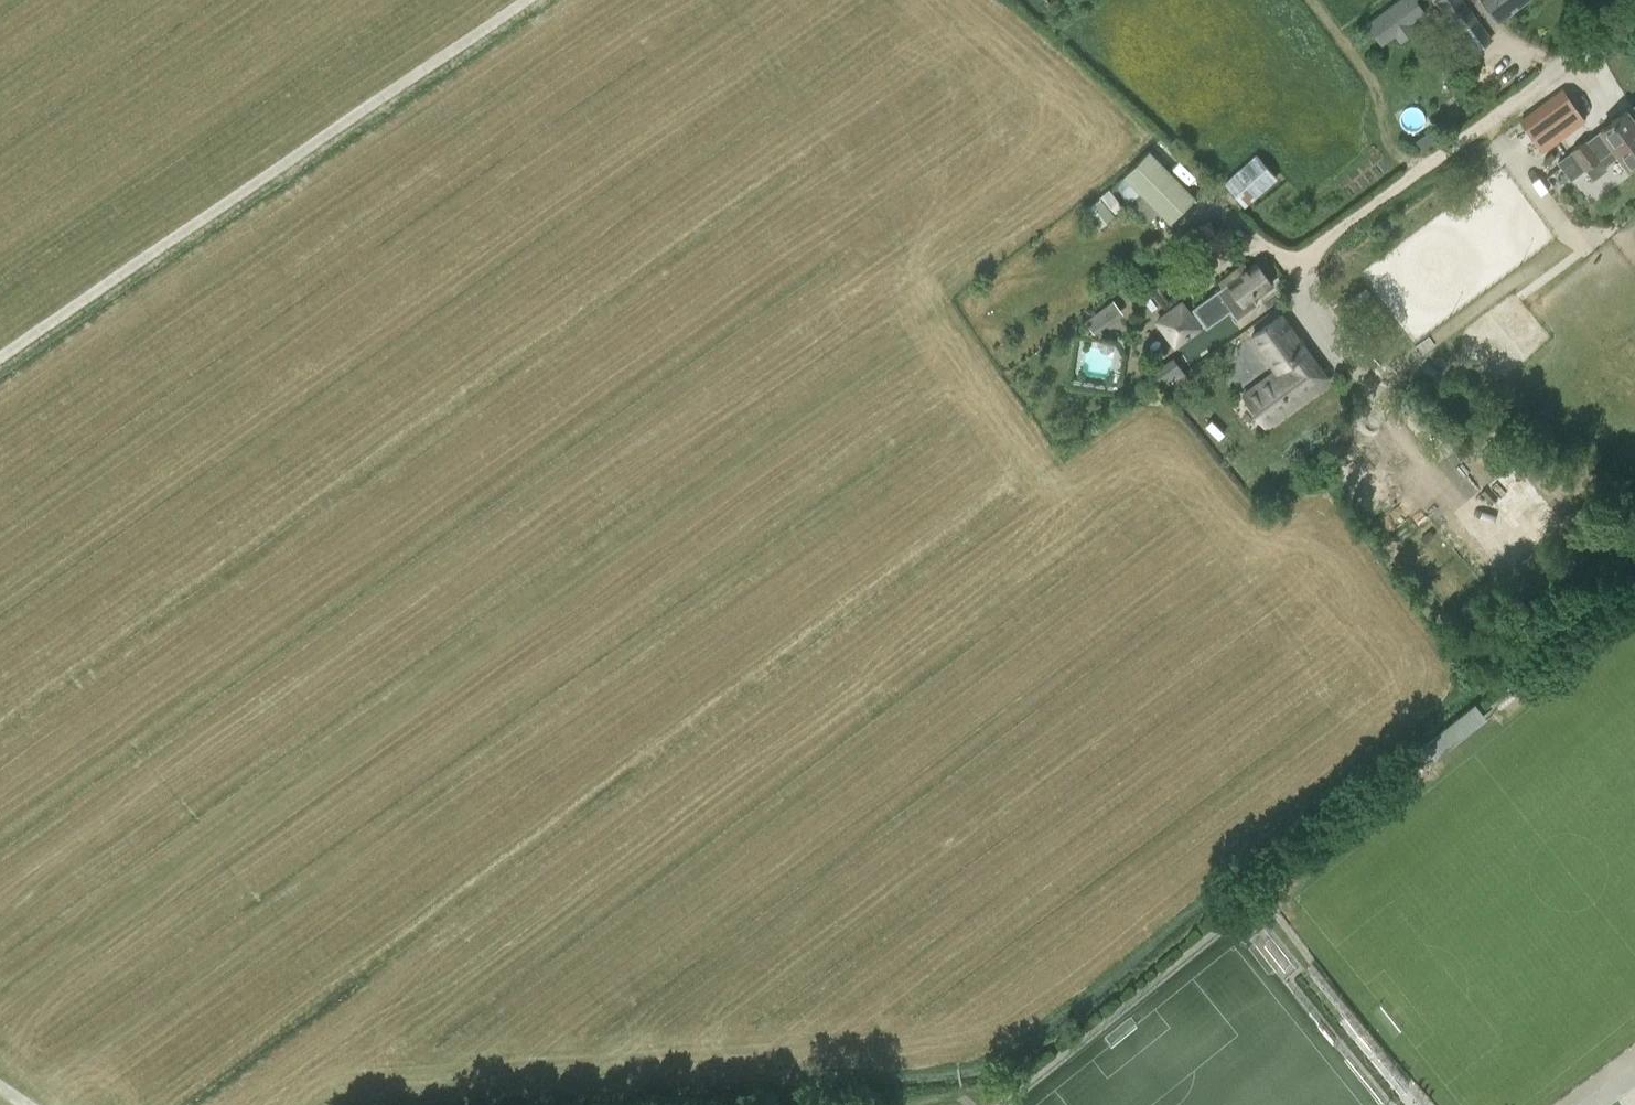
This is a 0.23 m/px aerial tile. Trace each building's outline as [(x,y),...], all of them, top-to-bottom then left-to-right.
[(1424,11),(1416,0),(1400,0),(1367,25),(1381,43),(1424,11)] [(1483,33),(1485,31),(1462,0),(1438,0),(1476,51),(1489,41),(1483,33)] [(1499,21),(1526,0),(1484,0),(1499,21)] [(1564,90),(1522,121),(1543,150),(1585,119),(1564,90)] [(1558,161),(1571,179),(1585,168),(1599,158),(1592,148),(1606,138),(1628,168),(1634,163),(1634,121),(1627,110),(1600,130),(1601,131),(1587,141),(1586,141),(1572,151),(1558,161)] [(1424,133),(1414,141),(1422,151),(1432,143),(1424,133)] [(1170,222),(1196,198),(1149,151),(1123,176),(1124,176),(1160,212),(1170,222)] [(1244,205),(1276,177),(1257,156),(1225,184),(1244,205)] [(1124,176),(1115,186),(1144,214),(1140,217),(1147,224),(1160,212),(1124,176)] [(1109,191),(1100,198),(1113,215),(1122,207),(1109,191)] [(1100,198),(1085,210),(1099,229),(1114,216),(1113,215),(1100,198)] [(1145,256),(1124,272),(1129,279),(1151,264),(1145,256)] [(1233,272),(1220,282),(1224,287),(1192,311),(1183,299),(1158,317),(1181,347),(1231,308),(1238,317),(1257,303),(1253,298),(1273,283),(1257,262),(1237,277),(1233,272)] [(1110,298),(1083,318),(1093,330),(1119,310),(1110,298)] [(1266,426),(1329,380),(1279,315),(1251,336),(1277,371),(1243,396),(1266,426)] [(1163,365),(1154,372),(1165,388),(1175,381),(1163,365)]
